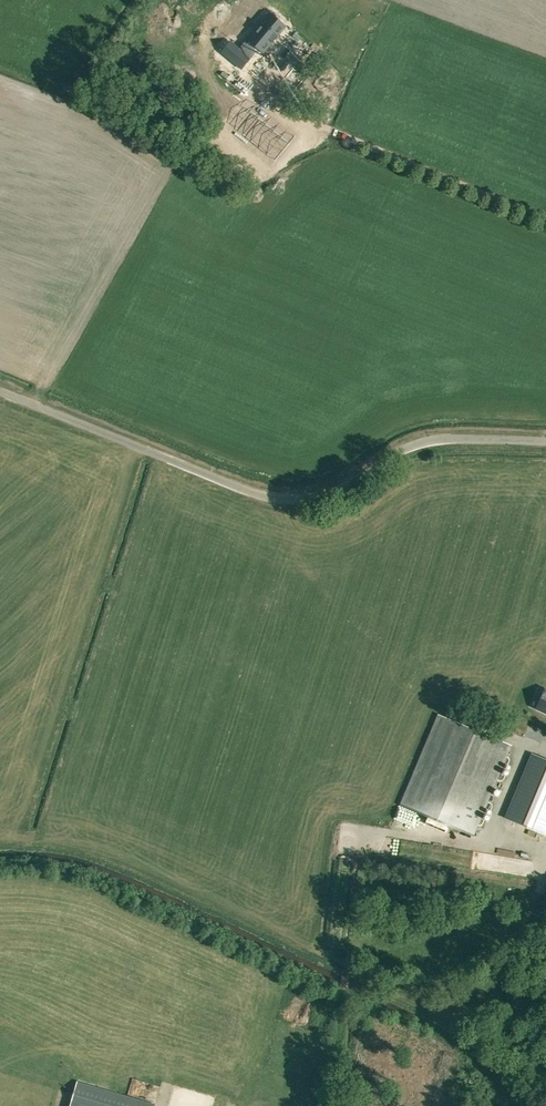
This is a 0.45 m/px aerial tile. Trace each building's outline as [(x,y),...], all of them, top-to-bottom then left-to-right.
[(285,59),(299,70),(323,39),(324,40),(335,25),(320,14),(285,59)] [(231,43),(222,53),(241,69),(250,59),(249,58),(257,48),(263,53),(271,43),(272,43),(278,37),(277,36),(284,27),(270,15),(240,51),(231,43)] [(284,79),(295,89),(304,78),(293,68),(284,79)] [(294,136),(256,104),(255,103),(235,127),(275,160),(295,136),(294,136)] [(537,708),(545,713),(545,690),(545,689),(537,708)] [(512,745),(438,715),(400,806),(429,818),(426,824),(432,826),(435,820),(473,836),(512,745)] [(532,754),(505,818),(545,835),(545,760),(532,754)] [(410,813),(406,821),(419,827),(422,819),(410,813)] [(71,1105),(154,1105),(155,1104),(78,1082),(71,1105)]
